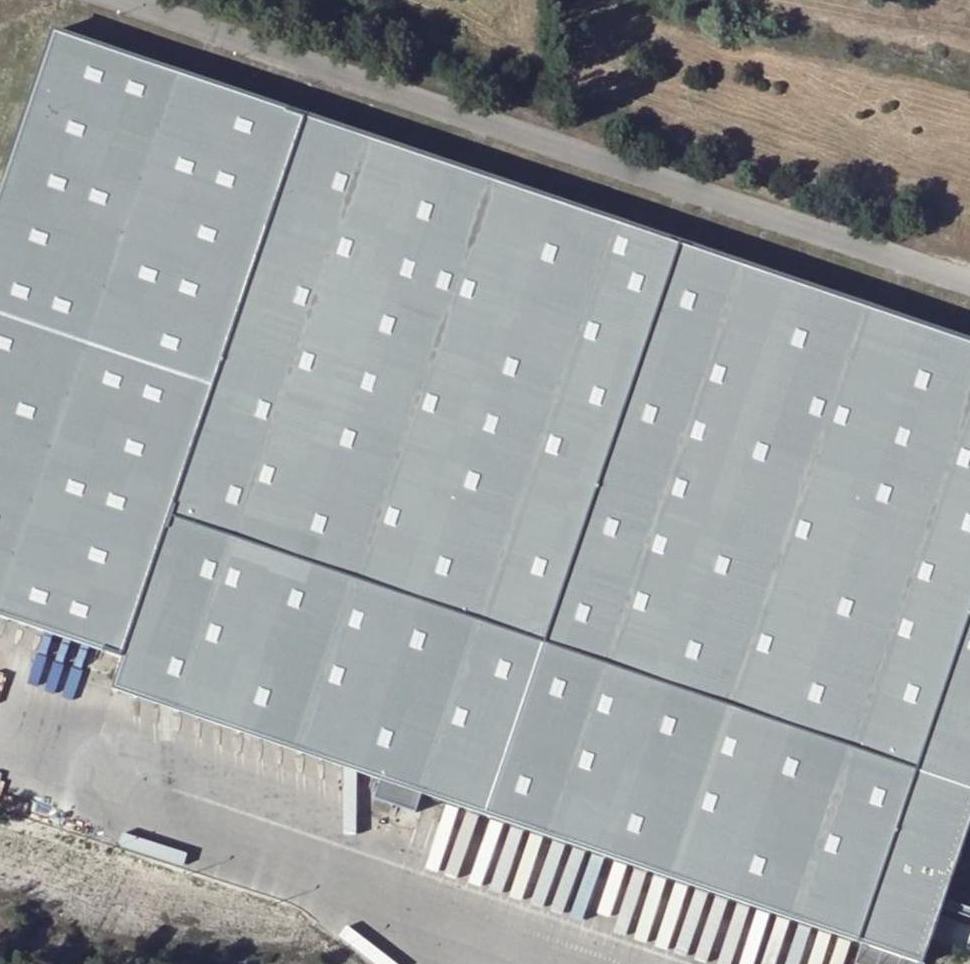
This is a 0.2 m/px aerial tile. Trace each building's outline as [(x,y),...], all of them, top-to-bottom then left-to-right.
[(423,794),(923,963),(924,963),(969,828),(969,342),(307,117),(55,32),(0,193),(0,612),(125,654),(113,690),(381,780),(374,800),(416,814),(423,794)]
